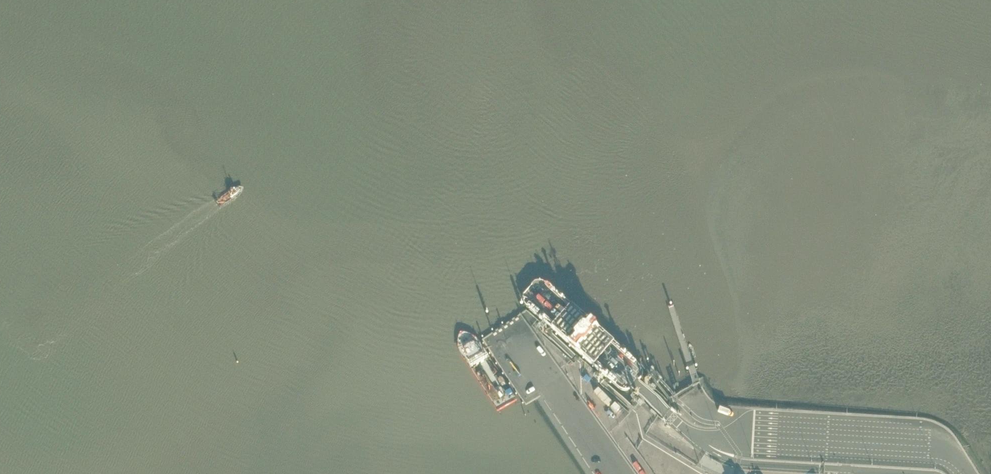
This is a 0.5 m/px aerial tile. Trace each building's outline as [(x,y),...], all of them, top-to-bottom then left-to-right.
[(622,412),(617,407),(613,412),(618,416),(622,412)]
